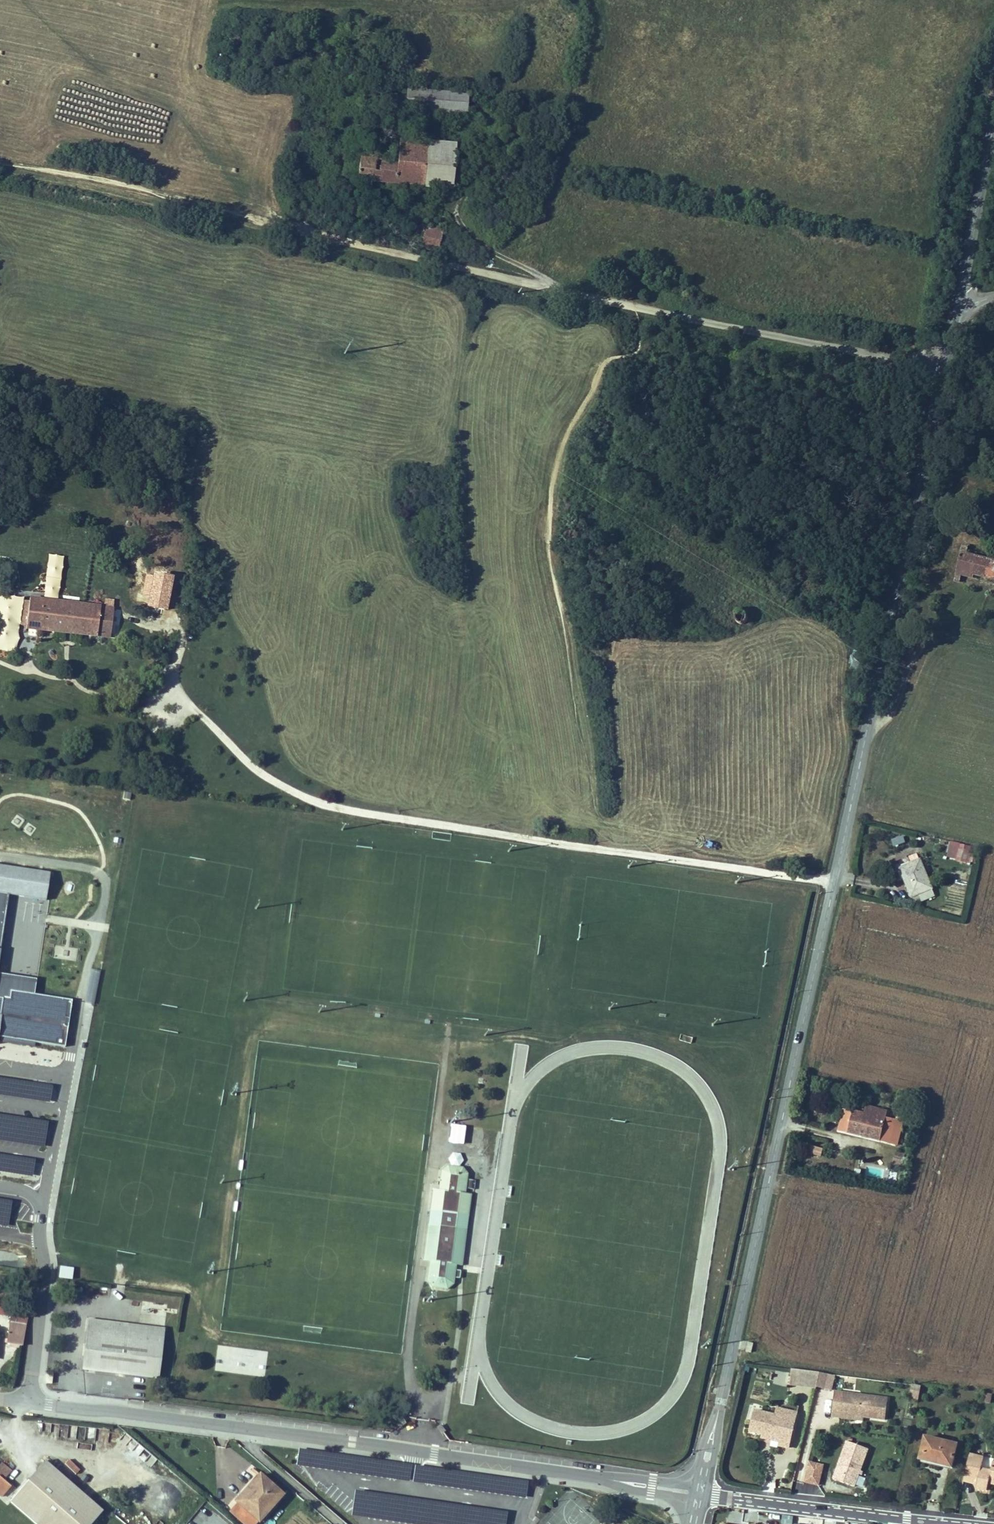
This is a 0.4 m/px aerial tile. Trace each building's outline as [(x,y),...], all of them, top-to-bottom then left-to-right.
[(479,97),(419,87),(416,107),(476,116),(479,97)] [(362,117),(359,135),(365,136),(368,118),(362,117)] [(372,119),(368,118),(365,136),(372,137),(375,125),(371,125),(372,119)] [(366,154),(363,175),(453,189),(460,156),(481,158),(485,139),(474,137),(471,148),(405,140),(402,157),(381,153),(380,156),(366,154)] [(416,227),(413,243),(443,250),(445,233),(441,232),(416,227)] [(966,551),(967,546),(954,543),(945,578),(957,581),(959,574),(971,576),(972,574),(993,580),(993,558),(966,551)] [(24,598),(0,594),(0,650),(15,652),(24,598)] [(28,630),(32,630),(35,601),(28,600),(24,626),(28,628),(28,630)] [(36,600),(35,601),(32,630),(46,632),(50,601),(36,600)] [(91,607),(50,601),(46,632),(86,637),(91,607)] [(102,639),(107,610),(91,607),(86,637),(102,639)] [(737,616),(737,619),(738,622),(739,622),(741,624),(744,624),(747,623),(749,620),(749,617),(747,614),(745,613),(744,612),(741,612),(738,614),(737,616)] [(23,780),(22,791),(33,792),(34,780),(23,780)] [(40,784),(39,795),(56,796),(56,785),(40,784)] [(22,830),(30,836),(35,827),(27,822),(22,830)] [(919,835),(918,840),(943,846),(945,841),(919,835)] [(903,836),(890,839),(892,846),(904,844),(903,836)] [(975,862),(977,853),(970,851),(971,846),(964,844),(963,849),(950,847),(948,856),(975,862)] [(919,899),(932,894),(912,852),(900,857),(905,866),(898,869),(910,896),(915,895),(919,899)] [(8,894),(44,900),(48,874),(0,867),(0,950),(8,894)] [(895,899),(894,905),(912,908),(913,902),(895,899)] [(99,974),(90,973),(85,1001),(93,1003),(99,974)] [(0,974),(0,997),(9,998),(10,991),(34,995),(36,980),(0,974)] [(64,1047),(71,1001),(34,995),(10,991),(9,998),(0,997),(0,1036),(64,1047)] [(872,1113),(848,1108),(843,1130),(899,1142),(905,1111),(897,1109),(895,1118),(888,1116),(888,1108),(874,1105),(872,1113)] [(824,1148),(812,1145),(810,1152),(822,1155),(824,1148)] [(907,1151),(899,1149),(895,1163),(904,1165),(907,1151)] [(476,1187),(477,1179),(469,1177),(468,1173),(462,1166),(450,1164),(443,1170),(441,1183),(444,1184),(443,1190),(434,1188),(430,1209),(469,1215),(472,1194),(463,1193),(464,1186),(476,1187)] [(461,1265),(469,1215),(430,1209),(423,1259),(429,1259),(426,1279),(431,1286),(445,1288),(452,1283),(453,1277),(459,1278),(460,1271),(451,1270),(452,1264),(461,1265)] [(58,1280),(72,1280),(73,1267),(59,1267),(58,1280)] [(28,1309),(0,1304),(0,1315),(12,1317),(11,1323),(25,1325),(28,1309)] [(88,1319),(82,1369),(158,1378),(164,1328),(148,1327),(147,1339),(94,1333),(96,1320),(88,1319)] [(148,1327),(96,1320),(94,1333),(147,1339),(148,1327)] [(25,1325),(11,1323),(7,1344),(21,1346),(25,1325)] [(789,1385),(798,1386),(800,1370),(791,1369),(789,1385)] [(798,1386),(816,1388),(816,1387),(819,1372),(800,1370),(798,1386)] [(831,1390),(834,1375),(819,1372),(816,1387),(831,1390)] [(913,1385),(911,1395),(919,1397),(921,1386),(913,1385)] [(841,1401),(842,1393),(834,1391),(833,1400),(841,1401)] [(888,1399),(842,1393),(841,1401),(833,1400),(831,1416),(839,1417),(840,1414),(863,1417),(885,1420),(888,1399)] [(984,1393),(982,1402),(989,1403),(991,1393),(984,1393)] [(795,1420),(797,1413),(777,1408),(775,1415),(795,1420)] [(789,1448),(795,1420),(775,1415),(755,1410),(750,1431),(762,1434),(780,1439),(779,1442),(779,1445),(789,1448)] [(59,1425),(44,1424),(43,1431),(58,1432),(59,1425)] [(956,1445),(925,1437),(919,1459),(951,1467),(956,1445)] [(854,1486),(868,1449),(847,1441),(833,1479),(854,1486)] [(992,1463),(990,1471),(981,1469),(983,1458),(969,1454),(963,1478),(977,1481),(976,1484),(975,1488),(986,1490),(988,1483),(993,1485),(993,1463),(992,1463)] [(993,1460),(983,1458),(981,1469),(990,1471),(992,1463),(993,1460)] [(45,1461),(9,1501),(36,1523),(91,1523),(102,1511),(45,1461)] [(808,1462),(804,1482),(818,1485),(822,1466),(808,1462)] [(2,1497),(10,1487),(3,1480),(11,1471),(6,1466),(3,1469),(0,1466),(0,1495),(2,1497)] [(282,1495),(260,1474),(236,1501),(238,1503),(230,1511),(244,1523),(251,1515),(258,1521),(282,1495)] [(244,1523),(256,1523),(258,1521),(251,1515),(244,1523)]
